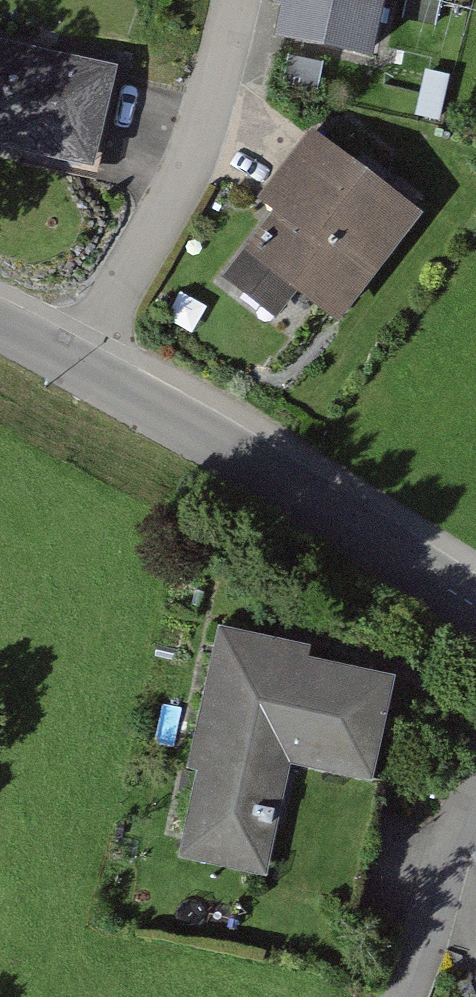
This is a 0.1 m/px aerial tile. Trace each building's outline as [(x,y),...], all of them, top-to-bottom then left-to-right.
[(284,48),(392,68),(405,0),(293,0),(284,48)] [(0,37),(0,147),(102,174),(115,124),(129,71),(0,37)] [(427,223),(321,134),(297,163),(273,192),(288,204),(228,276),(282,320),(299,300),(337,331),(427,223)] [(322,649),(235,630),(183,861),(280,882),(303,777),(378,794),(403,683),(318,664),(322,649)]
